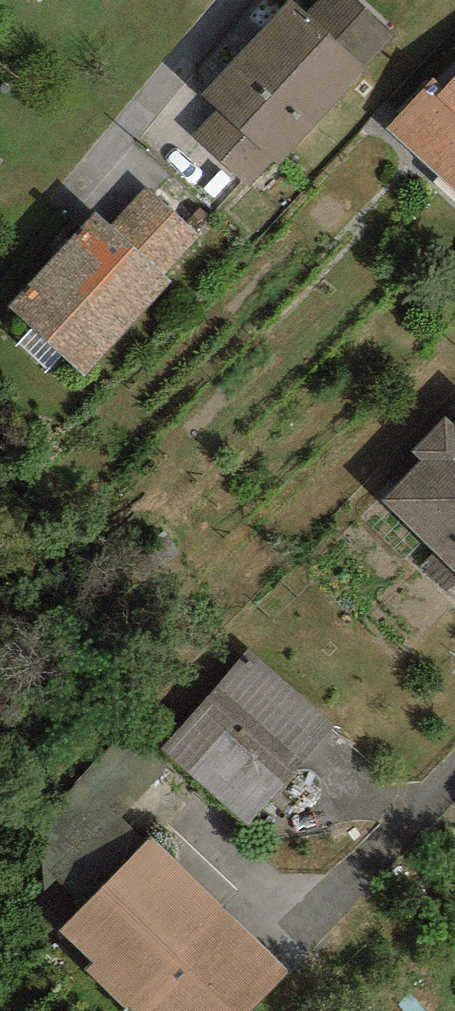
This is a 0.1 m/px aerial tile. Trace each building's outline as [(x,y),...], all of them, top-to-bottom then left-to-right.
[(356,0),(319,0),(307,13),(293,0),(288,0),(200,94),(217,110),(273,161),(277,165),(366,69),(363,67),(393,35),(356,0)] [(386,128),(454,191),(454,75),(443,87),(432,78),(386,128)] [(273,161),(217,110),(193,136),(249,187),(273,161)] [(147,186),(111,225),(164,275),(200,236),(147,186)] [(111,225),(96,211),(8,306),(84,376),(172,281),(164,275),(111,225)] [(420,460),(381,499),(454,572),(454,423),(453,425),(446,418),(412,452),(420,460)] [(337,726),(250,649),(160,749),(247,826),(337,726)] [(85,970),(123,1006),(221,905),(150,837),(60,929),(93,962),(85,970)] [(221,905),(123,1006),(128,1010),(250,1010),(289,970),(221,905)]
